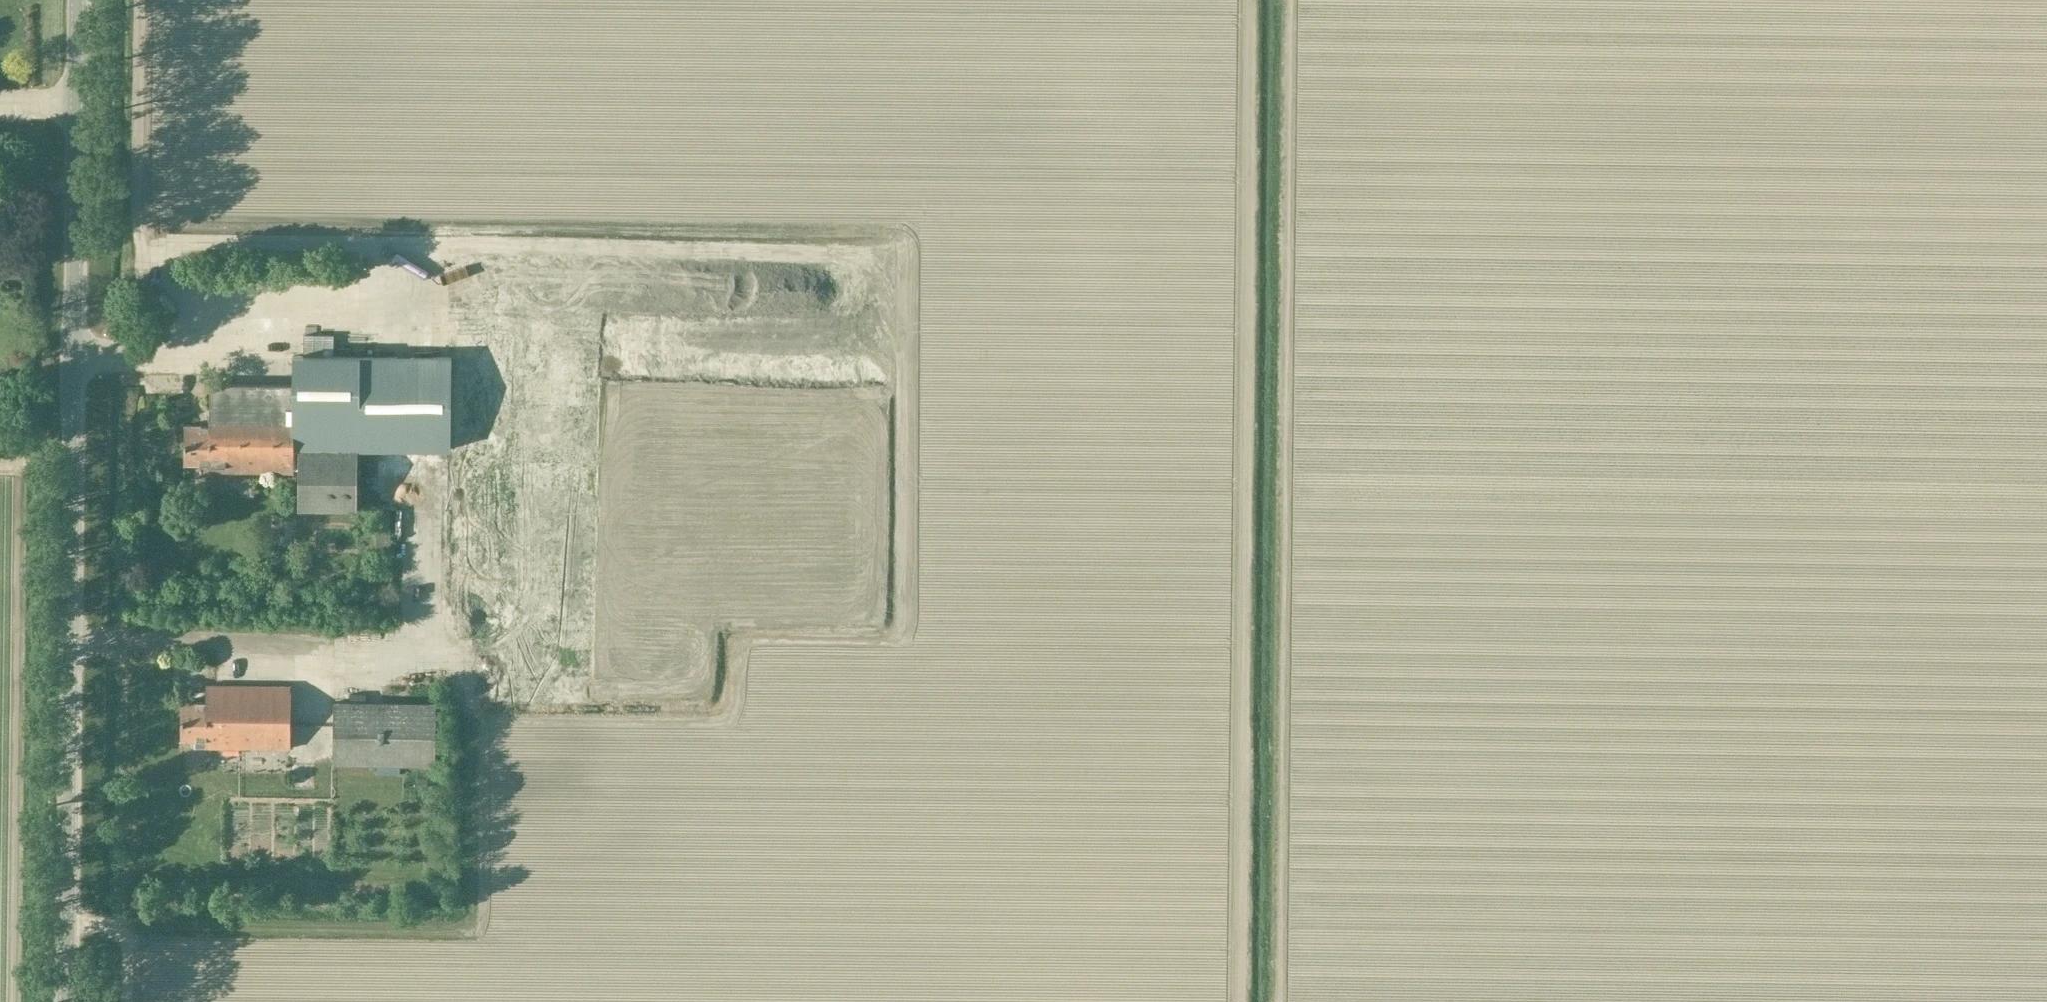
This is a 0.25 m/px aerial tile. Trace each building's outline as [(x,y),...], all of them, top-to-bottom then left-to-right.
[(451,359),(293,357),(293,386),(293,450),(298,450),(298,449),(357,450),(450,451),(451,359)] [(298,450),(293,450),(293,386),(210,385),(210,410),(209,410),(209,427),(185,427),(185,465),(209,465),(209,473),(292,474),(292,471),(298,471),(298,510),(357,511),(357,450),(298,449),(298,450)] [(206,702),(182,702),(181,740),(206,741),(205,748),(289,749),(290,687),(206,686),(206,702)] [(435,766),(436,704),(333,703),(333,765),(435,766)]
